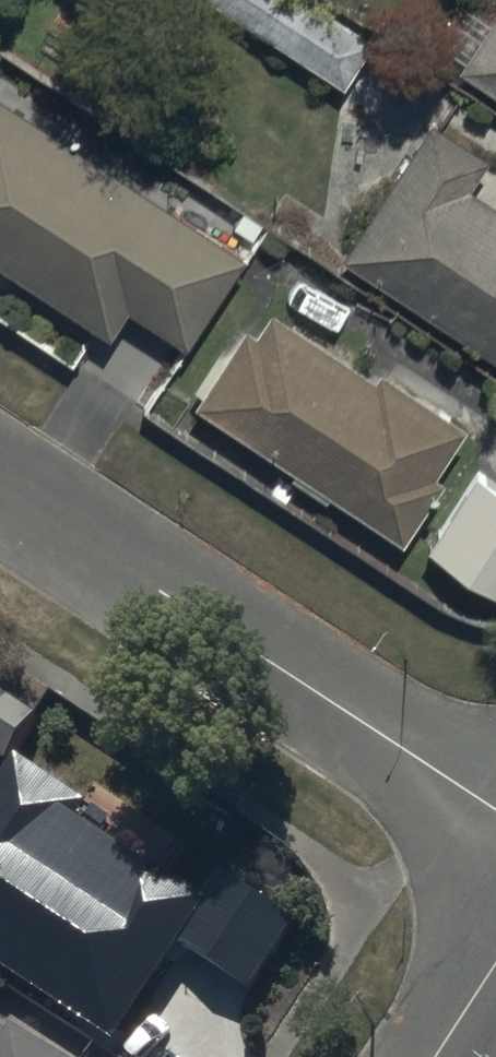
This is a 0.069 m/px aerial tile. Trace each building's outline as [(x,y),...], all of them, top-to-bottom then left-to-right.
[(346,85),(379,34),(324,0),(256,0),(243,20),(346,85)] [(460,73),(495,96),(495,16),(460,73)] [(111,332),(126,307),(188,346),(251,248),(189,209),(0,89),(0,262),(111,332)] [(469,342),(495,359),(495,197),(473,183),(492,153),(435,116),(342,262),(399,298),(469,342)] [(237,348),(200,405),(409,537),(445,480),(435,473),(468,423),(382,368),(377,375),(274,310),(261,330),(252,324),(237,348)] [(495,594),(495,482),(478,470),(427,550),(495,594)] [(10,765),(44,714),(0,684),(0,758),(10,765)] [(0,789),(0,966),(119,1047),(184,950),(250,995),(298,925),(222,873),(204,899),(141,857),(121,886),(66,848),(95,806),(21,757),(0,789)] [(0,1017),(0,1018),(0,1056),(62,1056),(0,1017)]
